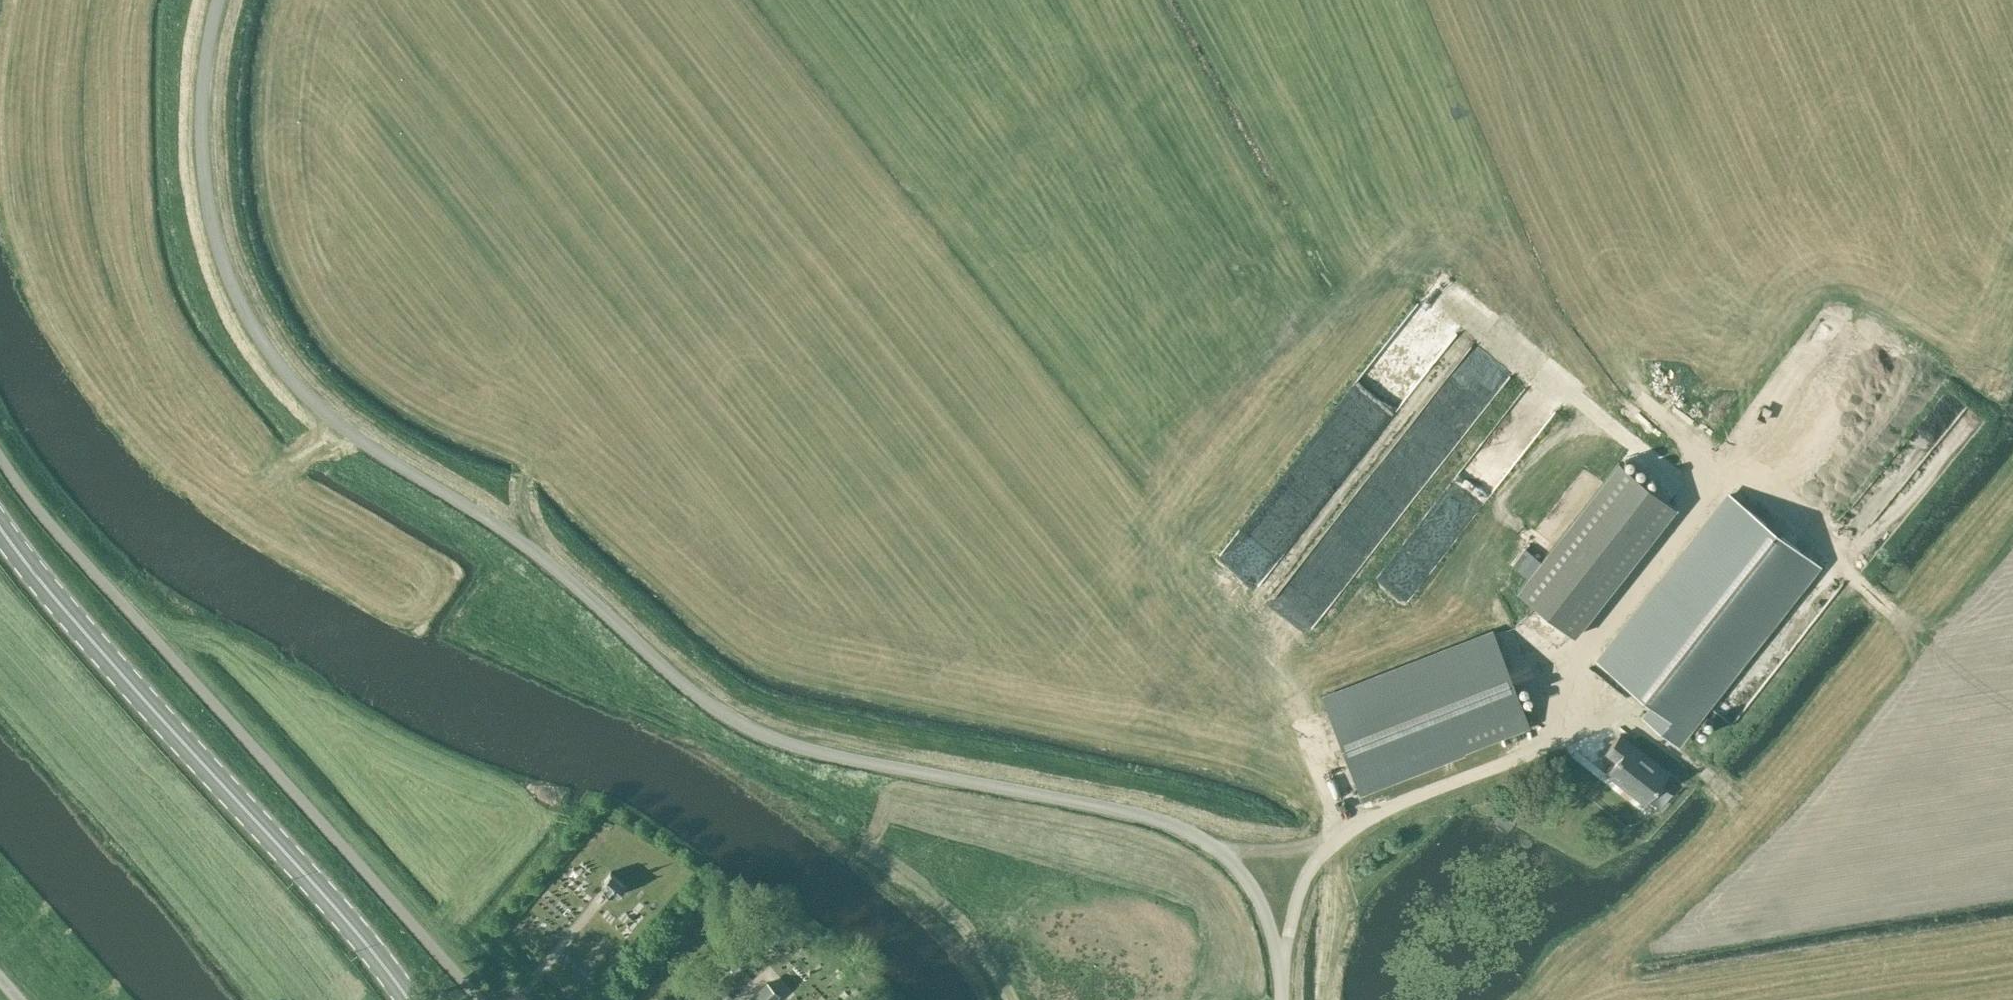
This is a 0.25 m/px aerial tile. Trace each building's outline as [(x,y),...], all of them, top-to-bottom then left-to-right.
[(1954,421),(1965,432),(1972,424),(1960,414),(1954,421)] [(1619,462),(1518,590),(1574,635),(1675,507),(1619,462)] [(1677,743),(1676,741),(1819,563),(1729,493),(1598,659),(1656,705),(1644,719),(1677,743)] [(1323,696),(1360,791),(1528,726),(1491,632),(1323,696)] [(1668,774),(1621,734),(1607,751),(1617,759),(1606,772),(1644,803),(1668,774)] [(603,886),(612,894),(614,892),(617,895),(626,885),(611,872),(602,882),(605,884),(603,886)] [(778,993),(767,983),(750,999),(771,999),(778,993)]
